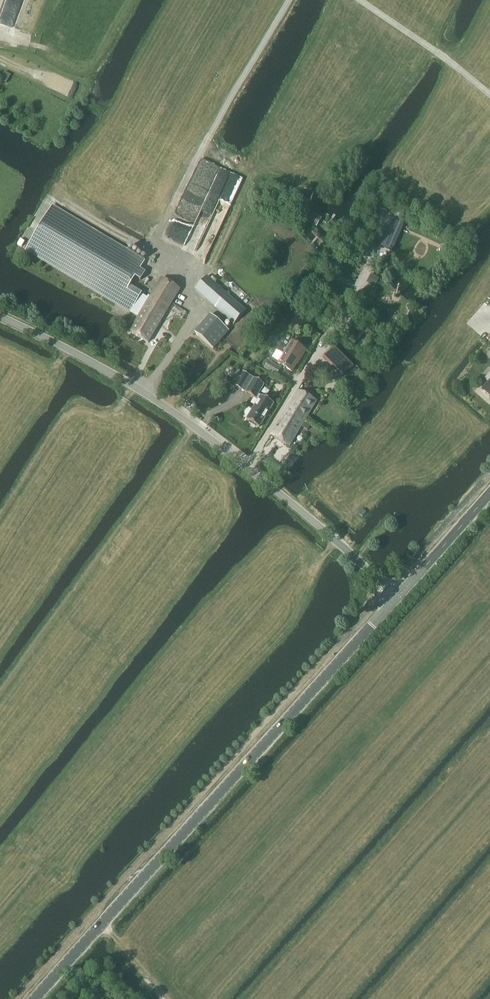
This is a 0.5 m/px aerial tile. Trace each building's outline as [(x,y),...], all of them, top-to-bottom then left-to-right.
[(52,207),(25,251),(118,306),(130,313),(141,295),(129,288),(135,278),(140,281),(145,273),(140,269),(144,261),(52,207)] [(316,228),(322,219),(309,211),(304,220),(316,228)] [(392,252),(403,226),(393,221),(386,238),(382,247),(392,252)] [(234,325),(246,312),(207,277),(195,291),(234,325)] [(148,343),(180,290),(162,279),(151,298),(149,297),(147,299),(141,295),(130,313),(130,314),(138,319),(130,332),(148,343)] [(213,350),(229,331),(210,315),(195,334),(213,350)] [(291,373),(304,351),(291,343),(278,364),(291,373)] [(333,348),(329,352),(341,364),(342,365),(348,371),(351,367),(353,366),(334,347),(333,348)] [(275,376),(280,368),(268,361),(264,369),(275,376)] [(246,382),(249,376),(243,372),(240,378),(246,382)] [(258,395),(264,385),(254,379),(246,393),(258,401),(252,411),(249,410),(247,410),(245,414),(245,416),(248,418),(247,420),(250,422),(249,424),(255,427),(256,426),(259,428),(274,404),(261,396),(258,395)] [(482,391),(489,398),(489,382),(482,391)] [(316,402),(302,393),(298,391),(285,412),(296,418),(298,413),(307,418),(316,402)] [(290,446),(307,418),(298,413),(296,418),(285,412),(271,435),(290,446)]
